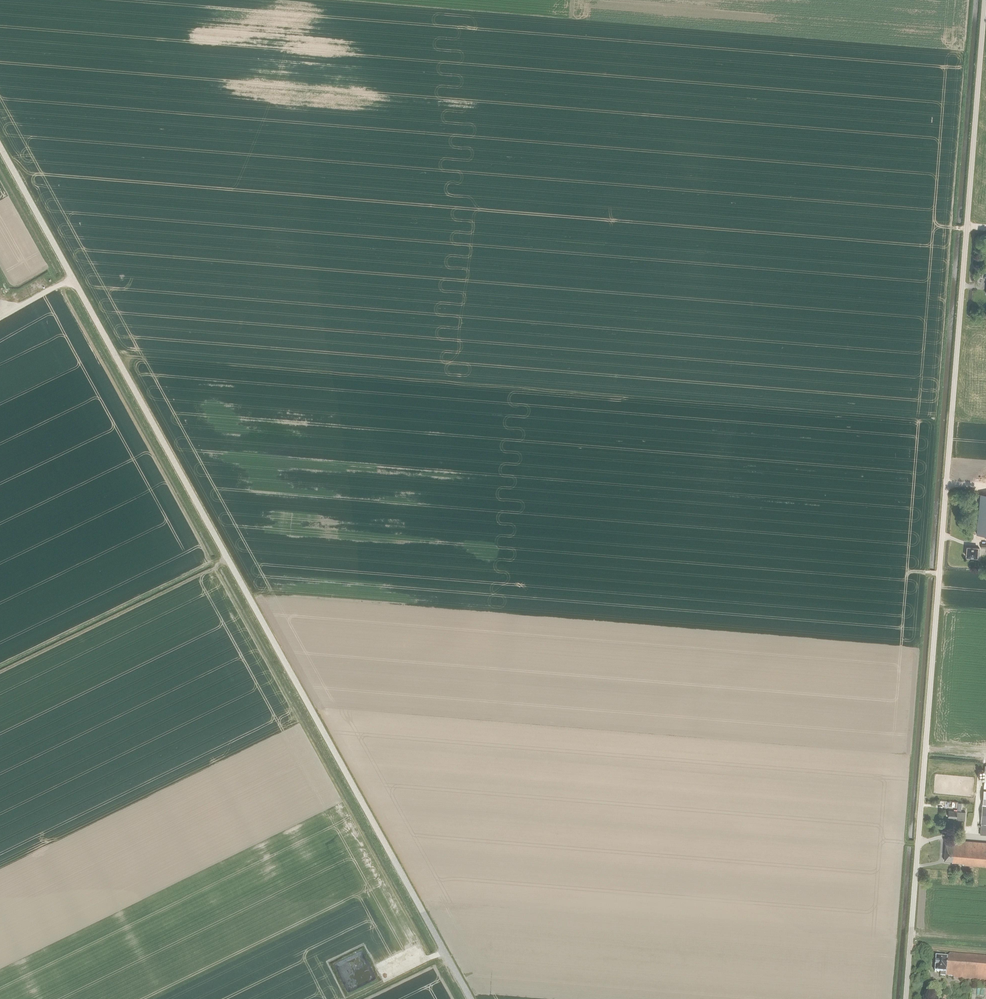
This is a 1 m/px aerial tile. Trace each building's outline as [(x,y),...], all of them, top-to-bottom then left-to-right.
[(980,493),(977,533),(985,534),(985,493),(980,493)] [(967,548),(966,548),(965,552),(967,552),(966,557),(976,558),(978,558),(979,550),(977,549),(967,548)] [(957,818),(957,820),(965,821),(965,812),(957,811),(957,818)] [(958,840),(958,842),(954,844),(946,843),(944,860),(952,861),(952,862),(963,863),(963,865),(985,867),(985,842),(958,840)] [(950,952),(947,958),(947,961),(949,961),(948,965),(949,966),(949,968),(959,969),(961,970),(963,971),(962,979),(985,981),(985,955),(950,952)] [(947,961),(947,958),(936,957),(935,972),(941,972),(941,975),(954,976),(953,978),(962,979),(963,971),(961,970),(959,969),(949,968),(949,966),(948,965),(949,961),(947,961)] [(370,972),(367,974),(368,975),(361,978),(362,981),(372,977),(370,972)]
